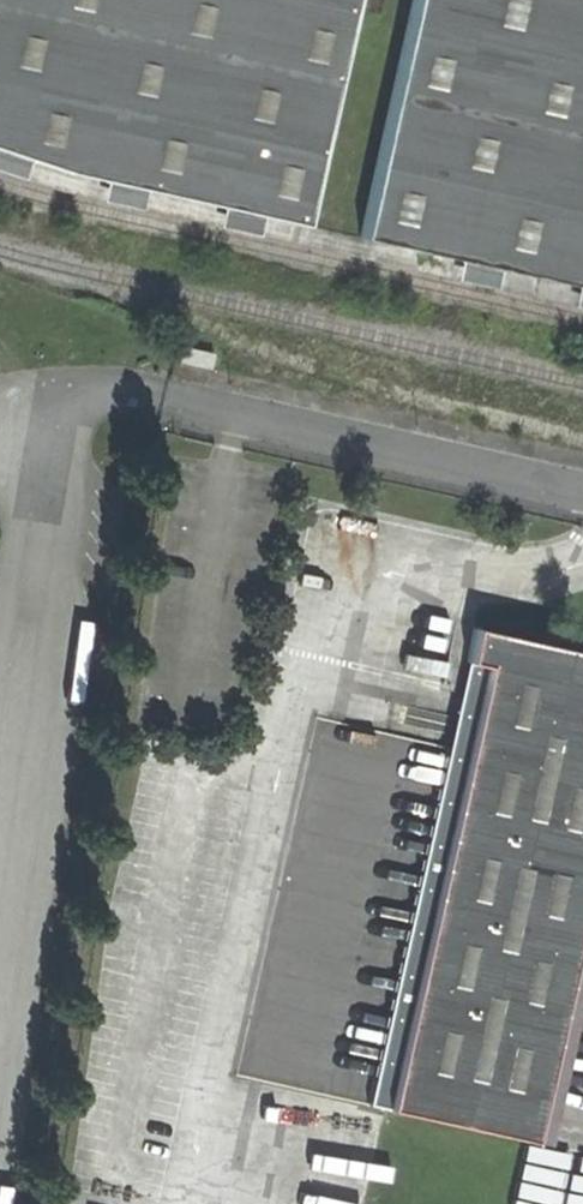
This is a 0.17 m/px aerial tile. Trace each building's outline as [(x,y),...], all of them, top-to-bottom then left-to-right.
[(355,0),(0,0),(0,151),(83,178),(304,228),(355,0)] [(361,237),(582,288),(582,0),(415,0),(361,237)] [(556,1142),(582,1019),(582,646),(565,641),(478,621),(481,609),(465,606),(446,685),(460,690),(370,1097),(556,1142)]
